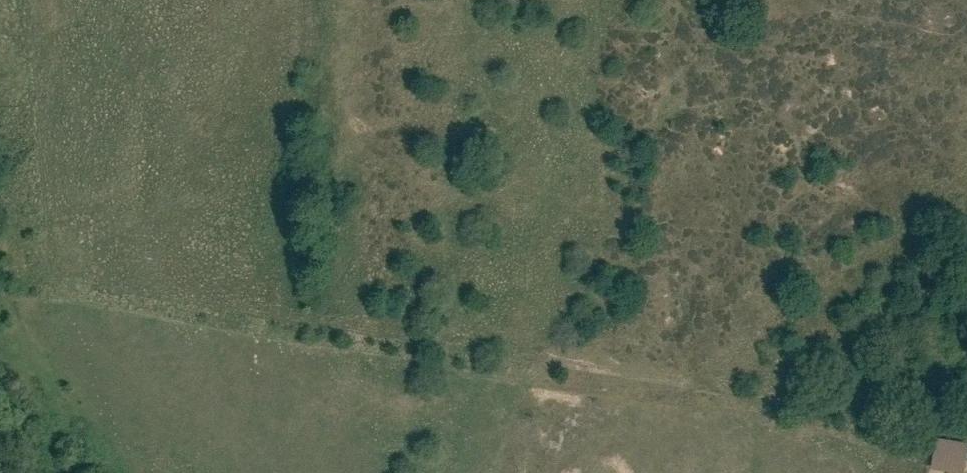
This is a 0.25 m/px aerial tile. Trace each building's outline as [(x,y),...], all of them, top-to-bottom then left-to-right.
[(966,453),(966,444),(938,437),(930,467),(955,472),(962,472),(966,453)]
